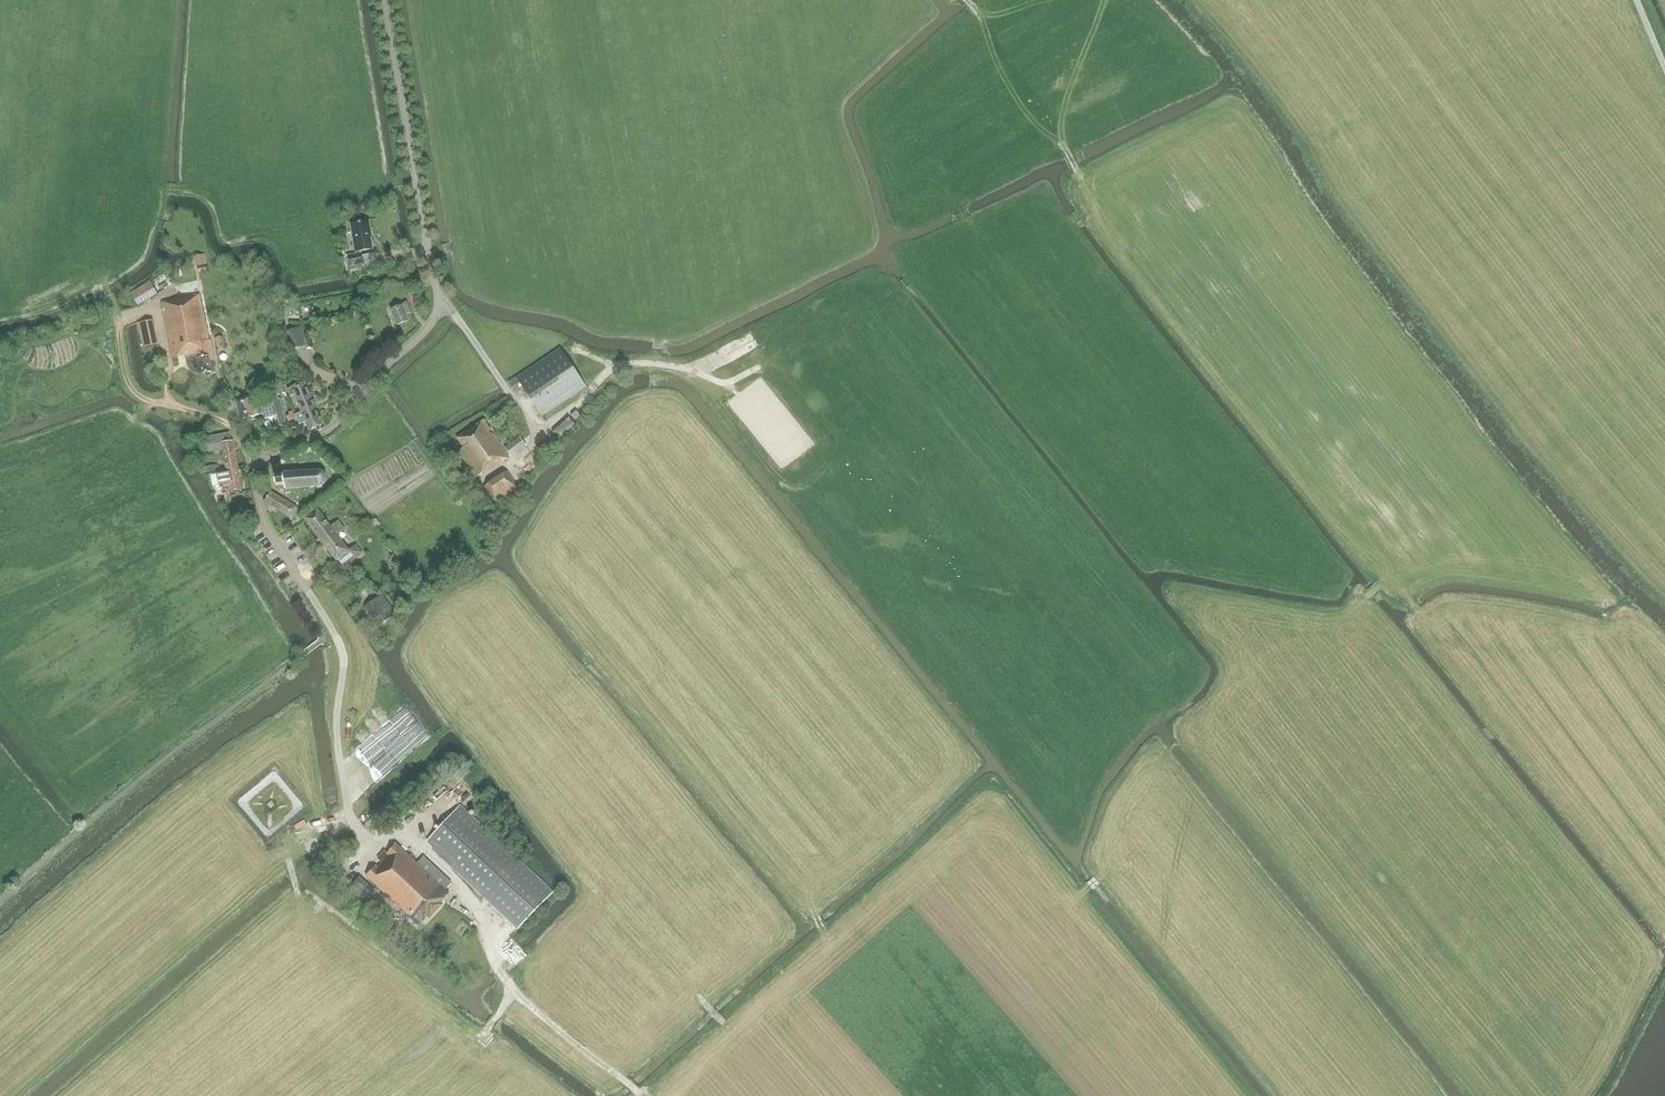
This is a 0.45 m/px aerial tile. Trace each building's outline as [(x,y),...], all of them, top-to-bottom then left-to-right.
[(370,231),(369,220),(351,223),(356,252),(357,254),(349,256),(350,266),(363,263),(362,253),(361,253),(361,251),(373,249),(371,238),(369,238),(368,231),(370,231)] [(158,294),(150,281),(131,292),(139,305),(158,294)] [(413,314),(420,312),(414,293),(407,295),(413,314)] [(200,294),(162,302),(173,357),(185,355),(185,356),(197,353),(201,373),(213,371),(210,361),(215,360),(210,337),(209,337),(200,294)] [(402,305),(391,309),(397,325),(409,320),(407,314),(411,312),(407,302),(402,303),(402,305)] [(158,345),(153,319),(138,322),(143,348),(158,345)] [(290,350),(306,346),(301,327),(285,331),(290,350)] [(218,348),(225,347),(223,337),(216,338),(218,348)] [(586,387),(561,348),(509,382),(516,393),(524,388),(543,416),(586,387)] [(302,412),(295,414),(299,425),(306,422),(310,429),(322,424),(305,382),(288,389),(290,396),(295,394),(302,412)] [(255,397),(254,396),(236,401),(241,419),(264,413),(265,418),(277,415),(280,426),(287,424),(284,411),(281,398),(279,399),(276,389),(267,391),(269,398),(261,401),(259,396),(255,397)] [(554,431),(561,439),(577,425),(571,417),(554,431)] [(463,447),(458,451),(476,477),(488,469),(489,470),(509,457),(492,433),(491,434),(489,430),(490,429),(484,420),(457,438),(463,447)] [(227,469),(238,467),(233,441),(231,441),(229,432),(207,436),(210,452),(223,450),(227,469)] [(512,457),(527,446),(520,436),(505,448),(512,457)] [(242,489),(238,467),(227,469),(227,470),(217,471),(220,487),(230,486),(231,491),(242,489)] [(322,471),(318,470),(305,471),(294,472),(284,472),(275,473),(276,477),(277,487),(277,490),(284,489),(320,486),(324,484),(324,483),(326,480),(327,479),(326,479),(326,475),(326,474),(323,471),(322,471)] [(496,503),(519,488),(508,471),(485,487),(496,503)] [(479,501),(485,497),(479,488),(473,492),(479,501)] [(297,507),(271,492),(264,502),(291,518),(292,517),(296,519),(302,510),(297,507)] [(237,523),(249,518),(245,509),(233,515),(237,523)] [(337,535),(342,531),(345,529),(338,520),(330,526),(318,509),(305,518),(337,561),(339,560),(345,568),(363,553),(356,545),(349,550),(337,535)] [(402,573),(398,568),(392,572),(396,577),(402,573)] [(383,594),(378,598),(364,608),(378,626),(391,616),(396,613),(383,594)] [(367,691),(369,685),(357,683),(355,689),(367,691)] [(460,807),(427,841),(482,892),(481,893),(519,929),(553,893),(515,857),(514,858),(460,807)] [(424,856),(417,863),(396,844),(387,853),(385,851),(378,858),(383,863),(378,868),(376,866),(366,876),(419,925),(428,916),(430,918),(443,904),(441,902),(449,893),(445,889),(452,882),(424,856)] [(361,905),(374,890),(360,876),(347,892),(361,905)]
